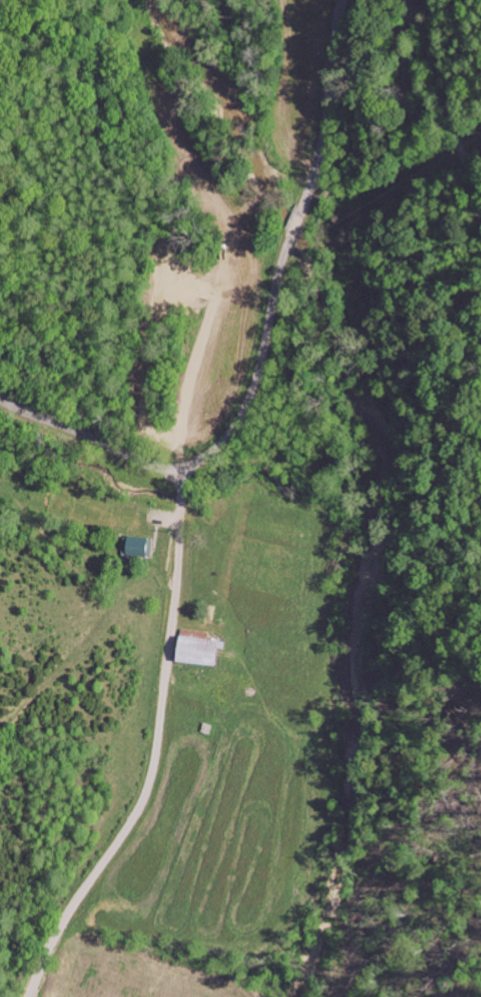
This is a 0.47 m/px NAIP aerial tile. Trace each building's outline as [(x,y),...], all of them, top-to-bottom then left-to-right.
[(149,554),(150,536),(125,535),(124,553),(149,554)] [(221,663),(222,637),(182,635),(180,661),(221,663)]
